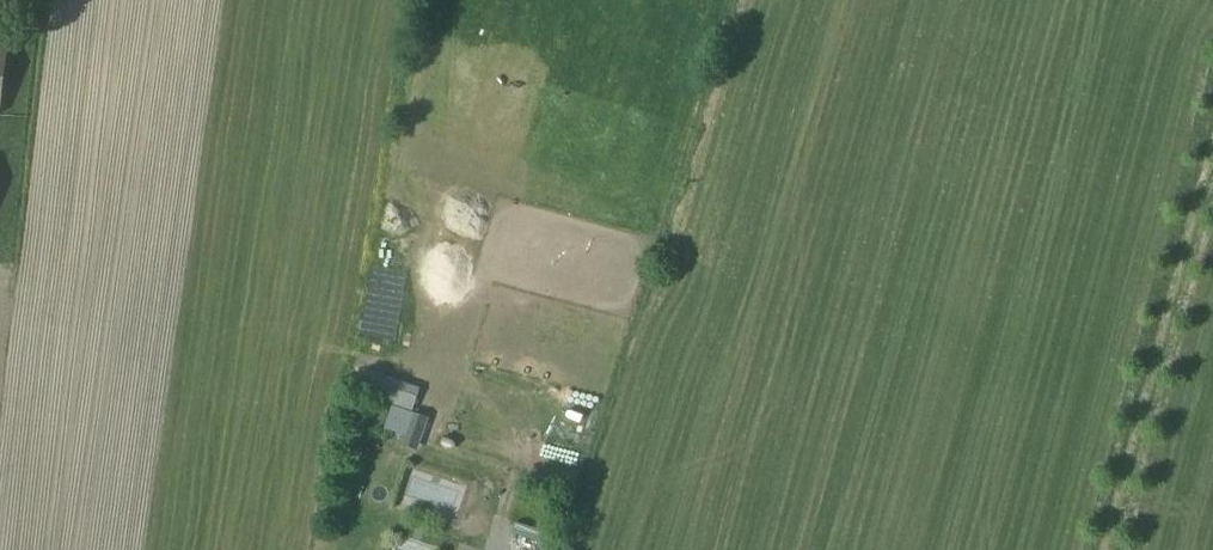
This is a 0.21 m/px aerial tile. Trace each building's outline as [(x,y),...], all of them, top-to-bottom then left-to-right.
[(8,45),(0,44),(0,108),(8,45)] [(389,442),(406,450),(421,421),(404,412),(389,442)]
